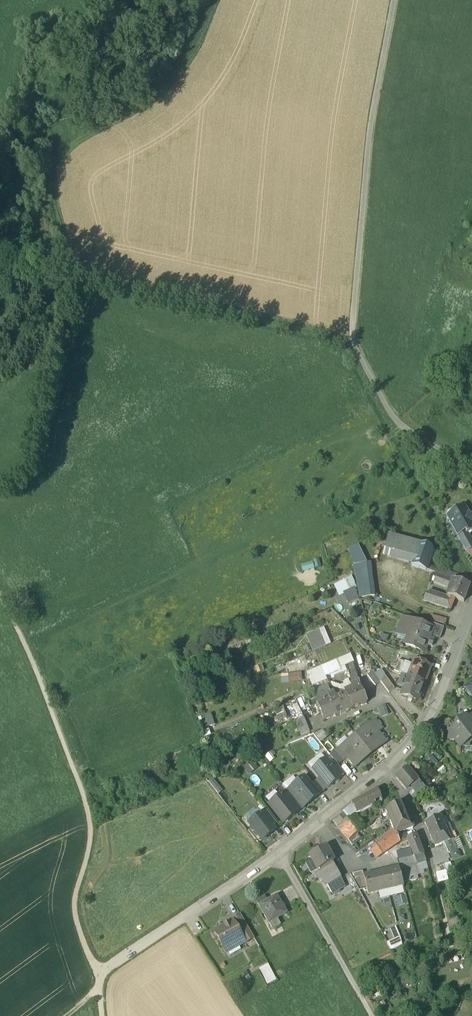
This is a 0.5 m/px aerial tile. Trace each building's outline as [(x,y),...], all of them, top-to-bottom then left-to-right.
[(460,507),(456,510),(455,512),(454,513),(456,516),(449,520),(459,539),(467,534),(471,532),(471,526),(470,523),(471,522),(464,508),(463,508),(460,507)] [(467,534),(459,539),(465,551),(471,547),(471,543),(467,534)] [(419,543),(389,535),(384,554),(413,561),(419,543)] [(429,546),(419,543),(413,561),(411,565),(425,570),(427,565),(432,551),(429,546)] [(366,563),(358,546),(349,548),(353,566),(366,563)] [(374,596),(370,563),(366,563),(353,566),(359,597),(374,596)] [(449,572),(427,565),(425,570),(432,572),(430,578),(445,583),(449,572)] [(461,576),(449,572),(445,583),(444,586),(451,588),(453,580),(459,582),(461,576)] [(352,577),(331,586),(335,596),(343,592),(348,604),(358,600),(352,588),(356,586),(352,577)] [(459,582),(453,580),(451,588),(448,596),(454,598),(463,601),(469,585),(459,582)] [(440,595),(427,591),(426,595),(424,601),(440,606),(441,602),(442,599),(440,595)] [(454,598),(448,596),(440,595),(442,599),(441,602),(451,606),(454,598)] [(447,620),(431,615),(429,620),(445,625),(447,620)] [(429,629),(404,620),(399,633),(409,636),(406,645),(424,652),(430,635),(432,630),(429,629)] [(444,628),(431,623),(429,629),(432,630),(430,635),(440,639),(444,628)] [(306,634),(313,651),(332,644),(325,627),(306,634)] [(350,656),(342,659),(345,667),(349,666),(354,664),(352,659),(351,659),(350,656)] [(342,659),(321,668),(324,676),(345,667),(342,659)] [(399,661),(395,672),(401,675),(405,663),(399,661)] [(431,668),(415,662),(409,677),(426,684),(431,668)] [(321,668),(307,673),(312,686),(326,681),(324,676),(321,668)] [(281,675),(282,684),(303,680),(302,671),(281,675)] [(381,683),(373,673),(367,677),(375,687),(381,683)] [(395,690),(384,675),(381,683),(389,694),(395,690)] [(409,677),(402,675),(398,687),(404,689),(409,677)] [(426,684),(409,677),(404,689),(402,695),(419,701),(426,684)] [(359,683),(351,686),(351,688),(344,691),(345,694),(360,688),(359,683)] [(329,686),(315,692),(318,699),(327,695),(330,701),(334,699),(329,686)] [(345,694),(352,709),(367,703),(360,688),(345,694)] [(315,692),(297,700),(300,709),(309,705),(309,703),(316,700),(318,699),(315,692)] [(334,699),(330,701),(336,716),(352,709),(345,694),(334,699)] [(318,699),(316,700),(319,705),(317,706),(323,721),(336,716),(330,701),(327,695),(318,699)] [(379,707),(381,716),(388,714),(387,705),(379,707)] [(213,714),(200,717),(203,729),(215,726),(213,714)] [(457,718),(456,723),(448,729),(451,732),(450,738),(456,739),(461,746),(463,745),(469,746),(470,740),(471,738),(471,725),(468,719),(465,716),(462,719),(457,718)] [(309,732),(303,717),(295,721),(301,735),(309,732)] [(383,729),(375,719),(369,724),(370,725),(371,724),(378,733),(383,729)] [(378,733),(371,724),(370,725),(356,736),(371,755),(385,743),(378,733)] [(341,748),(340,749),(347,757),(355,767),(371,755),(356,736),(341,748)] [(341,748),(340,747),(335,751),(342,761),(347,757),(340,749),(341,748)] [(342,761),(335,751),(330,755),(334,760),(338,765),(342,761)] [(430,760),(438,763),(441,756),(433,753),(430,760)] [(329,764),(326,760),(314,770),(321,779),(328,788),(340,778),(329,764)] [(338,765),(334,760),(329,764),(340,778),(345,774),(338,765)] [(243,767),(249,774),(254,770),(247,763),(243,767)] [(418,780),(408,768),(396,778),(406,790),(418,780)] [(311,786),(304,778),(292,787),(306,805),(319,796),(311,786)] [(211,781),(218,793),(221,790),(215,779),(211,781)] [(328,788),(321,779),(316,782),(323,791),(328,788)] [(426,790),(418,780),(406,790),(414,799),(426,790)] [(323,791),(316,782),(311,786),(318,795),(323,791)] [(306,805),(292,787),(287,791),(294,800),(301,809),(306,805)] [(377,790),(351,804),(352,806),(356,814),(381,800),(377,790)] [(287,791),(282,795),(289,804),(294,800),(287,791)] [(289,804),(282,795),(270,805),(284,823),(297,813),(296,813),(289,804)] [(301,809),(294,800),(289,804),(296,813),(301,809)] [(403,803),(385,811),(388,815),(391,822),(408,815),(403,803)] [(352,806),(333,822),(337,828),(350,817),(356,814),(352,806)] [(266,809),(259,815),(260,815),(264,820),(265,819),(270,815),(266,809)] [(350,817),(337,828),(342,832),(354,823),(361,831),(366,827),(356,814),(350,817)] [(260,815),(249,824),(262,840),(275,830),(272,827),(265,819),(264,820),(260,815)] [(270,815),(265,819),(272,827),(277,823),(270,815)] [(391,822),(387,824),(389,831),(393,828),(394,830),(396,835),(397,835),(401,833),(413,828),(408,815),(391,822)] [(440,816),(425,822),(435,847),(444,843),(450,841),(450,840),(440,816)] [(354,823),(342,832),(348,841),(357,834),(361,831),(354,823)] [(396,835),(394,830),(380,840),(382,842),(377,846),(383,855),(400,843),(397,835),(396,835)] [(401,833),(397,835),(400,843),(405,841),(401,833)] [(357,834),(348,841),(352,846),(361,839),(357,834)] [(416,835),(407,839),(413,856),(414,858),(423,855),(416,835)] [(453,838),(450,840),(450,841),(444,843),(448,854),(458,850),(453,838)] [(383,855),(377,846),(363,855),(365,858),(367,860),(368,862),(369,863),(370,864),(383,855)] [(326,847),(309,856),(318,871),(332,863),(334,861),(326,847)] [(423,855),(414,858),(413,856),(413,857),(416,865),(426,862),(423,855)] [(413,857),(397,860),(399,869),(414,866),(416,865),(413,857)] [(341,878),(332,863),(319,871),(320,872),(323,878),(327,886),(341,878)] [(414,866),(399,869),(402,882),(417,879),(414,866)] [(399,869),(383,872),(388,890),(402,887),(403,886),(402,882),(399,869)] [(363,871),(350,874),(359,890),(367,888),(364,876),(365,876),(363,871)] [(446,871),(436,873),(438,883),(448,880),(446,871)] [(383,872),(374,874),(379,892),(388,890),(383,872)] [(365,876),(364,876),(367,888),(368,895),(379,892),(374,874),(365,876)] [(341,878),(327,886),(331,893),(338,889),(345,885),(341,878)] [(388,890),(379,892),(380,899),(404,893),(402,887),(388,890)] [(276,896),(265,903),(265,904),(260,907),(269,923),(276,919),(277,919),(286,914),(282,908),(283,908),(276,896)] [(241,915),(231,920),(233,922),(243,939),(242,939),(244,944),(254,938),(241,915)] [(277,919),(276,919),(269,923),(272,929),(280,925),(277,919)] [(233,922),(215,932),(227,953),(244,944),(242,939),(243,939),(233,922)] [(442,935),(436,936),(438,944),(444,942),(442,935)] [(400,937),(387,942),(392,950),(403,945),(400,937)] [(269,964),(262,968),(269,983),(277,979),(269,964)]
